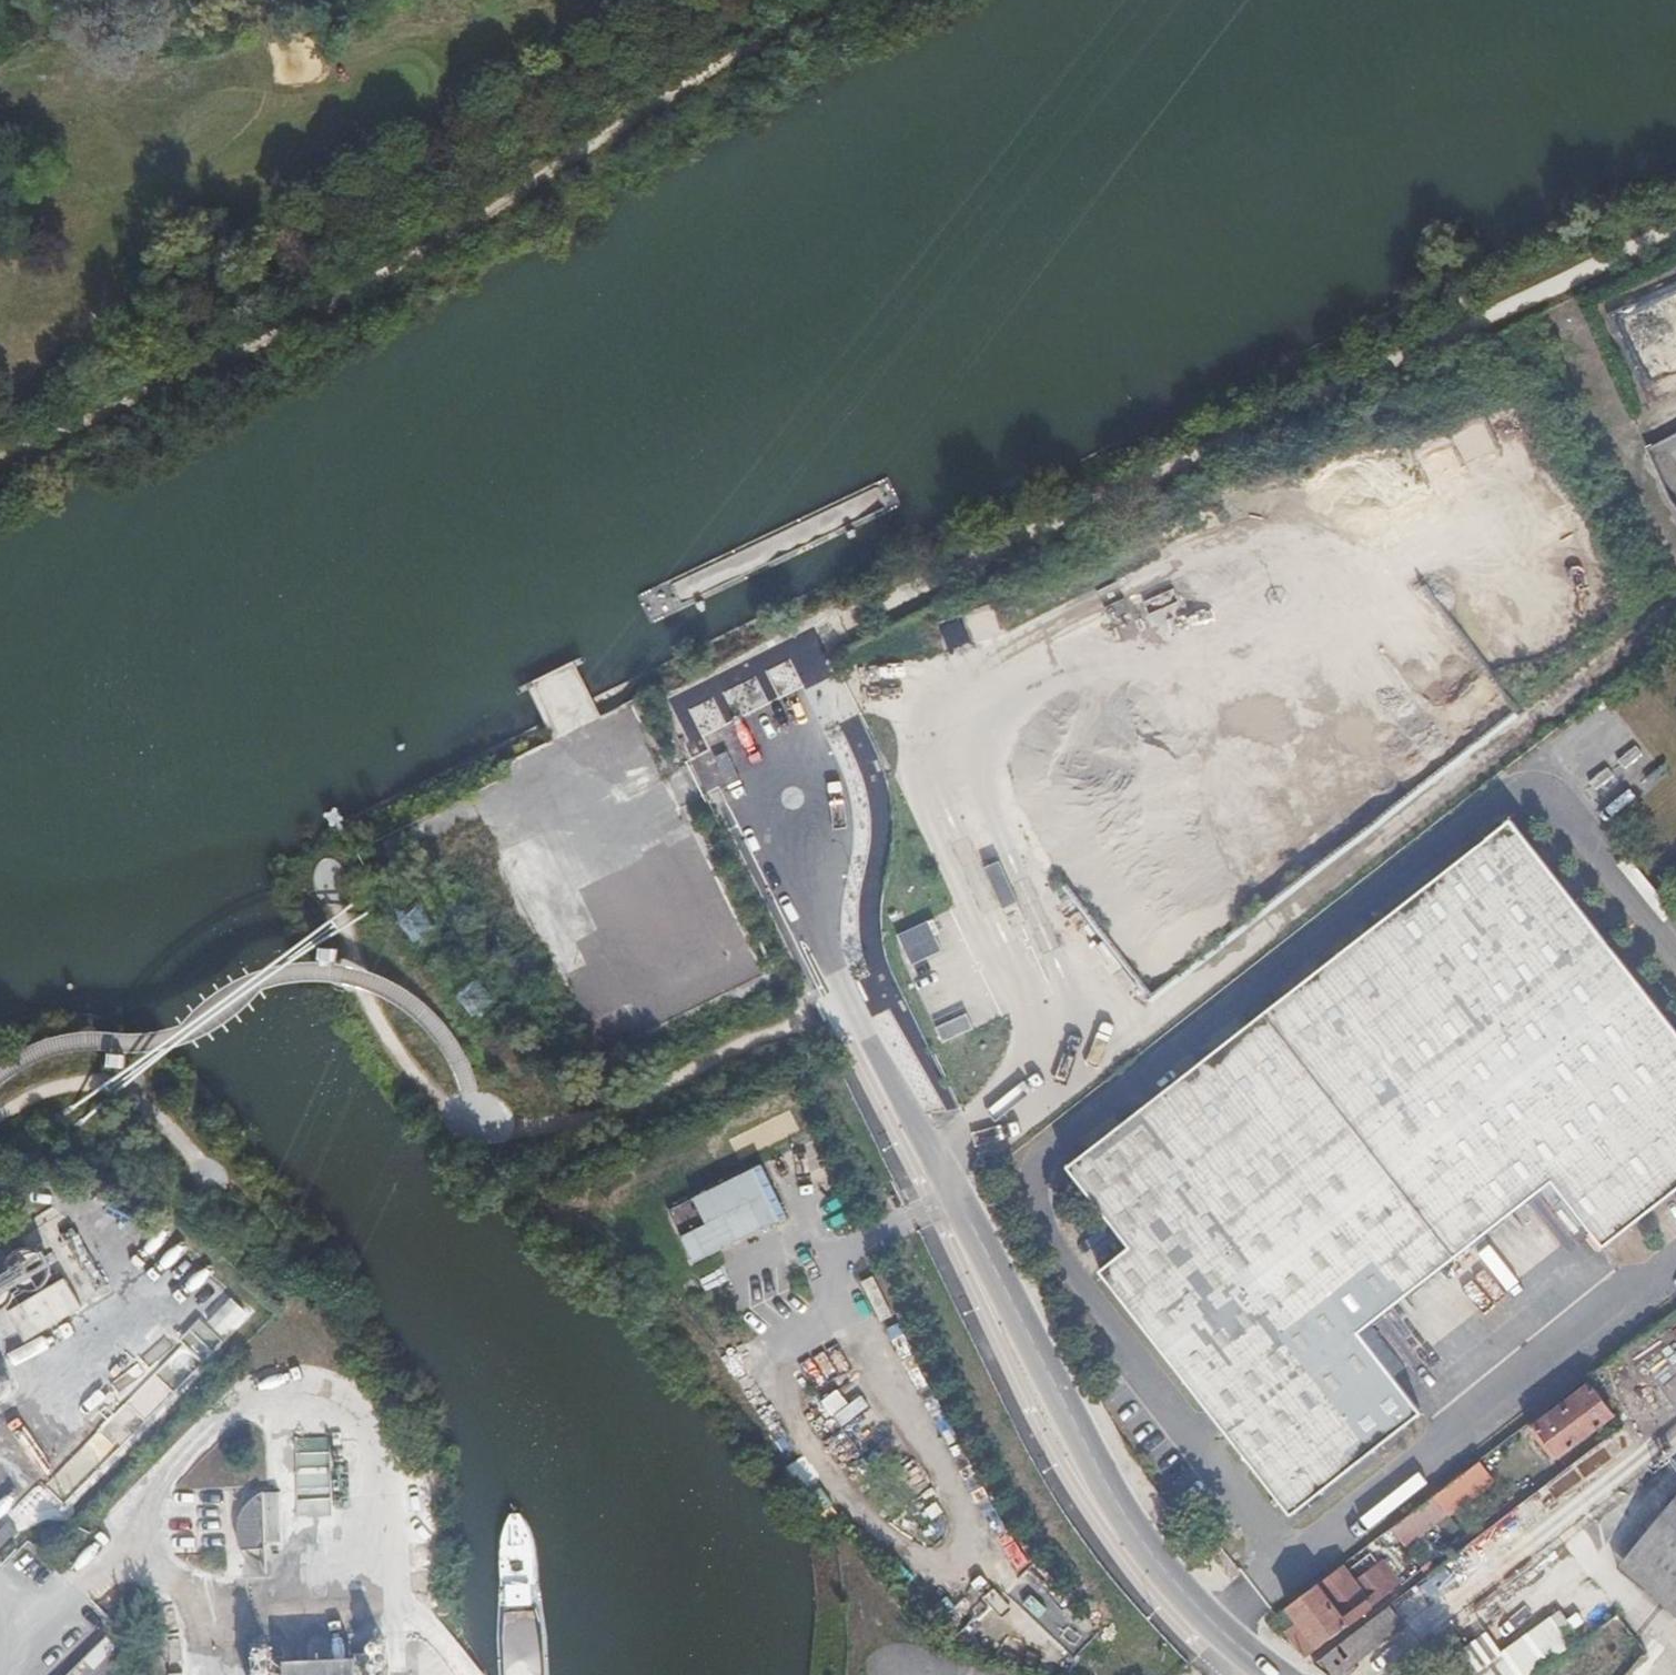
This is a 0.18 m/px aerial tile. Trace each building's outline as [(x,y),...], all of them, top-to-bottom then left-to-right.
[(954,652),(1003,630),(992,607),(944,629),(954,652)] [(1293,1521),(1425,1416),(1362,1336),(1554,1185),(1606,1250),(1675,1195),(1675,1030),(1512,822),(1068,1171),(1131,1251),(1101,1275),(1293,1521)] [(1005,912),(1022,906),(1006,861),(989,867),(1005,912)] [(667,993),(683,1029),(749,1000),(740,980),(762,970),(742,926),(765,916),(751,884),(701,906),(715,938),(688,950),(701,979),(667,993)] [(641,935),(655,961),(688,944),(673,917),(641,935)] [(932,920),(900,934),(915,968),(947,953),(932,920)] [(1098,951),(1114,973),(1124,966),(1107,944),(1098,951)] [(948,1042),(975,1030),(968,1015),(941,1027),(948,1042)] [(670,1209),(696,1262),(710,1256),(709,1254),(708,1255),(704,1246),(705,1245),(704,1244),(733,1230),(734,1230),(735,1230),(739,1238),(736,1239),(738,1242),(790,1216),(764,1163),(670,1209)] [(3,1315),(9,1313),(17,1306),(20,1302),(21,1298),(27,1295),(30,1296),(35,1295),(41,1294),(45,1292),(51,1288),(55,1283),(57,1275),(57,1269),(55,1261),(48,1253),(40,1252),(34,1252),(28,1254),(23,1256),(18,1261),(15,1267),(14,1271),(7,1275),(1,1274),(0,1274),(0,1316),(3,1315)] [(819,1386),(834,1418),(859,1406),(844,1374),(819,1386)] [(1551,1460),(1608,1418),(1586,1390),(1530,1432),(1548,1456),(1551,1460)] [(1543,1459),(1548,1456),(1530,1432),(1526,1436),(1543,1459)] [(1489,1451),(1476,1462),(1481,1468),(1494,1458),(1489,1451)] [(1476,1462),(1389,1529),(1401,1544),(1444,1511),(1442,1509),(1487,1476),(1481,1468),(1476,1462)] [(272,1554),(271,1519),(271,1497),(269,1498),(265,1500),(261,1503),(256,1507),(251,1513),(247,1521),(244,1532),(244,1541),(244,1544),(245,1551),(246,1553),(248,1557),(272,1554)] [(1626,1575),(1675,1616),(1675,1512),(1626,1575)] [(1419,1568),(1424,1575),(1433,1568),(1428,1561),(1419,1568)] [(1315,1585),(1286,1608),(1317,1648),(1346,1625),(1345,1624),(1350,1620),(1348,1619),(1345,1615),(1375,1593),(1375,1592),(1385,1584),(1390,1589),(1399,1582),(1394,1576),(1385,1582),(1374,1568),(1352,1585),(1339,1568),(1316,1586),(1315,1585)] [(1345,1615),(1348,1619),(1378,1596),(1375,1593),(1345,1615)] [(1324,1674),(1334,1674),(1398,1627),(1383,1607),(1310,1663),(1324,1674)] [(1552,1621),(1478,1674),(1541,1674),(1575,1650),(1557,1629),(1552,1621)] [(364,1661),(294,1663),(294,1674),(365,1674),(364,1661)]
